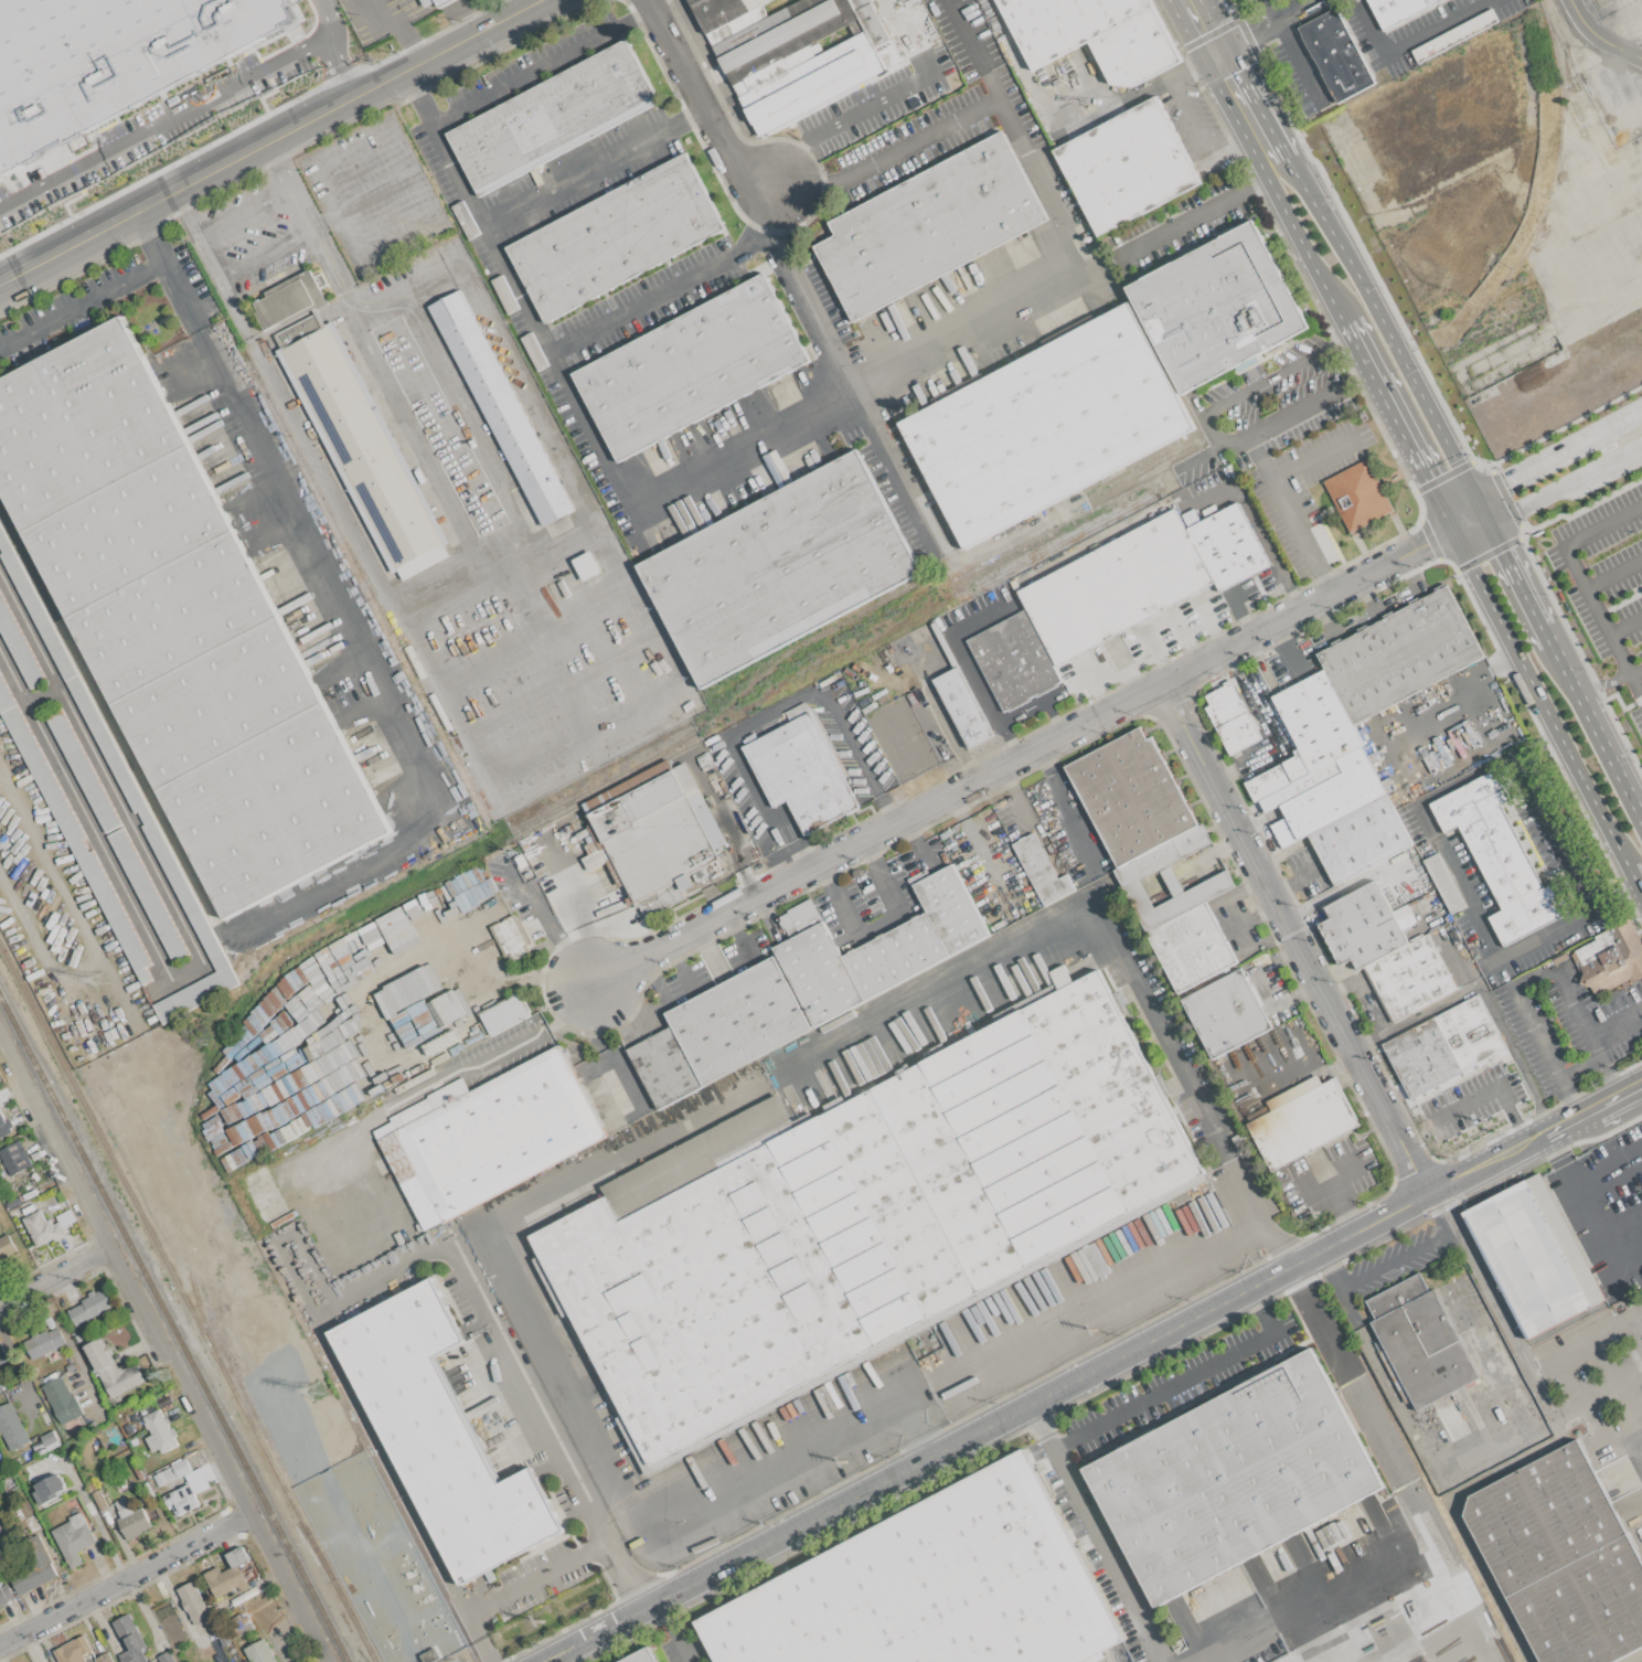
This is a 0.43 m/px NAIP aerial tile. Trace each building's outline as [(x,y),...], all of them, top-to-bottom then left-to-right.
[(70,150),(63,135),(300,28),(288,0),(0,0),(0,182),(70,150)] [(425,8),(421,0),(456,0),(439,9),(436,2),(425,8)] [(758,135),(688,0),(870,0),(902,61),(758,135)] [(1034,71),(997,0),(1150,0),(1182,62),(1133,87),(1111,83),(1089,42),(1034,71)] [(1384,32),(1367,0),(1444,0),(1384,32)] [(1335,7),(1375,84),(1337,104),(1297,28),(1335,7)] [(1411,51),(1491,9),(1497,21),(1418,63),(1411,51)] [(625,40),(658,102),(479,195),(447,132),(625,40)] [(1097,237),(1052,151),(1158,96),(1203,182),(1097,237)] [(1001,130),(1047,220),(853,321),(813,246),(834,235),(828,222),(1001,130)] [(685,152),(725,228),(545,322),(507,246),(685,152)] [(1182,394),(1127,287),(1254,221),(1310,328),(1182,394)] [(310,268),(314,276),(320,273),(326,285),(320,287),(329,303),(318,309),(317,308),(281,326),(280,322),(263,331),(254,313),(258,310),(255,303),(266,297),(264,292),(310,268)] [(764,273),(810,361),(618,460),(573,373),(764,273)] [(542,526),(427,307),(460,290),(574,509),(542,526)] [(1128,302),(1195,430),(966,550),(899,422),(1128,302)] [(449,543),(444,546),(449,556),(403,580),(397,571),(392,574),(276,351),(280,349),(273,335),(313,315),(320,328),(332,321),(449,543)] [(226,919),(0,485),(0,382),(124,317),(393,832),(226,919)] [(1490,458),(1553,434),(1547,419),(1537,423),(1535,417),(1522,422),(1524,428),(1521,429),(1509,397),(1499,401),(1497,396),(1470,406),(1490,458)] [(856,449),(921,573),(702,686),(638,563),(856,449)] [(1367,458),(1394,510),(1348,533),(1322,481),(1367,458)] [(1187,529),(1238,502),(1270,565),(1220,592),(1187,529)] [(1174,509),(1213,583),(1056,664),(1019,590),(1174,509)] [(134,813),(0,556),(0,554),(2,553),(0,548),(0,525),(239,984),(163,1024),(153,1004),(216,971),(141,827),(145,824),(138,811),(134,813)] [(1540,532),(1548,547),(1540,552),(1533,536),(1540,532)] [(590,551),(601,572),(582,582),(571,561),(590,551)] [(1010,582),(1015,578),(1020,588),(1015,590),(1010,582)] [(1448,585),(1485,657),(1353,726),(1324,670),(1315,653),(1448,585)] [(30,689),(0,632),(0,593),(45,680),(30,689)] [(1024,609),(1062,682),(1004,712),(967,639),(1024,609)] [(911,630),(925,624),(932,638),(920,644),(911,630)] [(958,667),(994,735),(968,749),(931,681),(958,667)] [(1324,670),(1353,726),(1415,843),(1335,885),(1309,834),(1283,848),(1271,825),(1287,818),(1273,792),(1255,802),(1245,782),(1301,754),(1271,697),(1324,670)] [(141,984),(0,714),(0,674),(85,838),(83,839),(89,852),(92,850),(151,963),(146,967),(152,979),(141,984)] [(1260,739),(1229,755),(1205,709),(1209,705),(1204,695),(1223,686),(1223,684),(1229,680),(1260,739)] [(864,714),(897,784),(921,773),(914,757),(926,752),(932,765),(938,763),(906,694),(864,714)] [(813,711),(847,775),(842,777),(859,808),(806,835),(787,800),(775,807),(743,746),(790,722),(785,712),(803,702),(813,711)] [(121,824),(106,833),(46,718),(62,711),(121,824)] [(1118,869),(1065,766),(1140,727),(1148,741),(1152,738),(1198,827),(1118,869)] [(647,919),(638,902),(635,904),(625,883),(619,886),(606,861),(588,871),(582,859),(588,855),(584,845),(588,843),(584,837),(578,839),(575,833),(588,827),(587,824),(593,822),(583,805),(668,760),(672,770),(685,763),(728,843),(714,851),(718,859),(689,874),(695,885),(682,892),(685,898),(647,919)] [(1503,946),(1489,917),(1502,910),(1458,827),(1446,833),(1429,803),(1497,768),(1513,798),(1500,805),(1544,888),(1555,883),(1569,910),(1503,946)] [(1234,887),(1205,902),(1147,933),(1115,871),(1118,869),(1198,827),(1202,825),(1211,843),(1140,880),(1154,906),(1225,870),(1234,887)] [(189,953),(173,962),(108,835),(124,828),(189,953)] [(1012,844),(1020,840),(1019,839),(1033,831),(1058,878),(1067,874),(1076,892),(1045,907),(1012,844)] [(1424,860),(1437,853),(1465,906),(1451,914),(1424,860)] [(658,1109),(626,1048),(671,1025),(665,1014),(775,957),(771,949),(791,938),(786,928),(783,929),(779,921),(781,920),(780,917),(789,913),(787,910),(811,897),(842,956),(925,913),(907,880),(927,870),(930,876),(952,864),(990,936),(658,1109)] [(1409,944),(1365,967),(1358,970),(1352,959),(1341,965),(1319,924),(1331,917),(1325,906),(1375,880),(1392,910),(1407,903),(1417,921),(1401,930),(1409,944)] [(1205,902),(1236,962),(1177,992),(1147,933),(1205,902)] [(514,914),(529,944),(525,945),(531,956),(512,965),(492,926),(514,914)] [(1631,919),(1641,942),(1641,982),(1635,980),(1596,1000),(1589,987),(1579,983),(1582,973),(1580,973),(1570,955),(1575,952),(1575,950),(1596,940),(1595,937),(1631,919)] [(1456,989),(1394,1021),(1365,967),(1409,944),(1427,934),(1456,989)] [(650,1463),(531,1236),(606,1196),(601,1187),(778,1095),(796,1128),(814,1118),(1059,990),(1051,971),(1065,963),(1074,982),(1098,970),(1204,1173),(650,1463)] [(1241,968),(1272,1027),(1213,1059),(1181,999),(1241,968)] [(480,1014),(519,994),(531,1016),(491,1036),(480,1014)] [(1478,994),(1508,1055),(1502,1058),(1443,1091),(1429,1062),(1412,1026),(1478,994)] [(558,1045),(606,1136),(426,1230),(375,1131),(391,1123),(388,1119),(429,1098),(427,1096),(461,1077),(469,1091),(558,1045)] [(1270,1170),(1244,1119),(1266,1107),(1268,1111),(1271,1110),(1267,1101),(1318,1075),(1322,1084),(1334,1077),(1358,1125),(1270,1170)] [(13,1130),(0,1137),(0,1115),(2,1114),(7,1122),(9,1121),(13,1130)] [(10,1175),(0,1157),(0,1149),(19,1140),(31,1165),(10,1175)] [(1462,1213),(1539,1173),(1606,1299),(1527,1340),(1462,1213)] [(35,1189),(38,1194),(24,1201),(22,1196),(35,1189)] [(6,1203),(19,1196),(22,1202),(9,1210),(6,1203)] [(33,1204),(35,1210),(24,1215),(21,1211),(33,1204)] [(22,1218),(40,1210),(45,1221),(50,1218),(53,1225),(60,1222),(66,1236),(55,1242),(53,1238),(38,1247),(22,1218)] [(56,1216),(70,1210),(75,1221),(62,1227),(56,1216)] [(15,1251),(0,1259),(0,1238),(7,1235),(15,1251)] [(1417,1411),(1371,1322),(1375,1319),(1365,1301),(1424,1270),(1480,1378),(1417,1411)] [(329,1333),(431,1278),(465,1340),(433,1356),(499,1482),(531,1466),(563,1528),(459,1584),(329,1333)] [(67,1311),(83,1302),(82,1300),(88,1297),(87,1293),(94,1290),(95,1293),(105,1289),(114,1307),(94,1317),(96,1322),(78,1331),(67,1311)] [(33,1361),(23,1342),(32,1338),(31,1335),(38,1332),(39,1334),(47,1330),(49,1332),(57,1328),(66,1343),(33,1361)] [(75,1336),(83,1332),(86,1339),(78,1342),(75,1336)] [(85,1346),(103,1338),(106,1344),(108,1342),(114,1353),(111,1355),(117,1366),(124,1368),(137,1362),(146,1381),(111,1398),(85,1346)] [(9,1359),(0,1363),(0,1343),(9,1359)] [(1154,1608),(1081,1468),(1311,1347),(1384,1487),(1154,1608)] [(1500,1353),(1512,1371),(1494,1383),(1482,1366),(1500,1353)] [(62,1376),(61,1374),(67,1371),(65,1366),(72,1363),(74,1367),(77,1366),(95,1403),(81,1410),(72,1392),(70,1393),(62,1376)] [(62,1376),(70,1393),(72,1392),(81,1410),(83,1414),(61,1425),(42,1387),(62,1376)] [(157,1400),(169,1395),(172,1402),(160,1408),(157,1400)] [(10,1450),(0,1431),(0,1408),(10,1403),(29,1440),(10,1450)] [(129,1415),(153,1403),(157,1409),(134,1423),(129,1415)] [(178,1445),(162,1452),(159,1448),(152,1452),(145,1438),(152,1435),(148,1425),(146,1426),(143,1423),(146,1421),(143,1417),(159,1409),(164,1419),(168,1418),(170,1423),(167,1424),(170,1429),(172,1428),(177,1437),(174,1438),(178,1445)] [(129,1424),(134,1431),(126,1436),(121,1427),(129,1424)] [(53,1429),(61,1445),(38,1457),(30,1441),(53,1429)] [(1577,1439),(1641,1564),(1641,1647),(1614,1661),(1540,1661),(1463,1515),(1469,1496),(1577,1439)] [(1122,1640),(1081,1661),(714,1661),(693,1622),(1022,1448),(1122,1640)] [(184,1458),(192,1471),(179,1478),(178,1477),(159,1487),(153,1475),(172,1467),(171,1466),(184,1458)] [(41,1504),(31,1487),(58,1472),(66,1490),(57,1494),(58,1495),(41,1504)] [(92,1480),(96,1489),(90,1492),(86,1483),(92,1480)] [(163,1496),(173,1491),(174,1492),(189,1484),(192,1489),(193,1488),(196,1493),(193,1494),(199,1504),(177,1516),(171,1506),(169,1507),(163,1496)] [(100,1511),(92,1494),(99,1490),(108,1506),(100,1511)] [(127,1541),(116,1520),(120,1517),(117,1511),(118,1511),(115,1503),(125,1498),(128,1505),(130,1504),(134,1511),(142,1507),(152,1526),(140,1532),(141,1533),(127,1541)] [(51,1531),(71,1521),(68,1517),(81,1512),(96,1542),(77,1552),(83,1563),(71,1569),(51,1531)] [(58,1576),(19,1596),(10,1579),(33,1567),(21,1544),(39,1535),(52,1563),(58,1576)] [(226,1554),(242,1546),(249,1560),(233,1568),(226,1554)] [(238,1567),(249,1588),(241,1592),(238,1587),(216,1598),(204,1574),(218,1566),(222,1573),(232,1567),(233,1569),(238,1567)] [(177,1589),(193,1580),(206,1606),(209,1605),(214,1616),(195,1626),(189,1611),(186,1612),(181,1601),(183,1601),(177,1589)] [(14,1598),(0,1606),(0,1585),(1,1587),(8,1584),(14,1598)] [(147,1661),(145,1661),(122,1661),(119,1655),(127,1651),(113,1621),(129,1612),(147,1647),(141,1649),(147,1661)] [(247,1617),(254,1629),(235,1640),(227,1627),(247,1617)] [(82,1655),(85,1661),(60,1661),(54,1650),(84,1636),(92,1651),(82,1655)] [(263,1638),(275,1661),(249,1661),(242,1649),(263,1638)] [(648,1645),(656,1661),(615,1661),(648,1645)] [(439,1658),(431,1661),(423,1661),(420,1655),(435,1648),(439,1658)] [(169,1650),(175,1661),(159,1661),(157,1656),(169,1650)] [(108,1651),(114,1661),(96,1661),(94,1659),(108,1651)]
